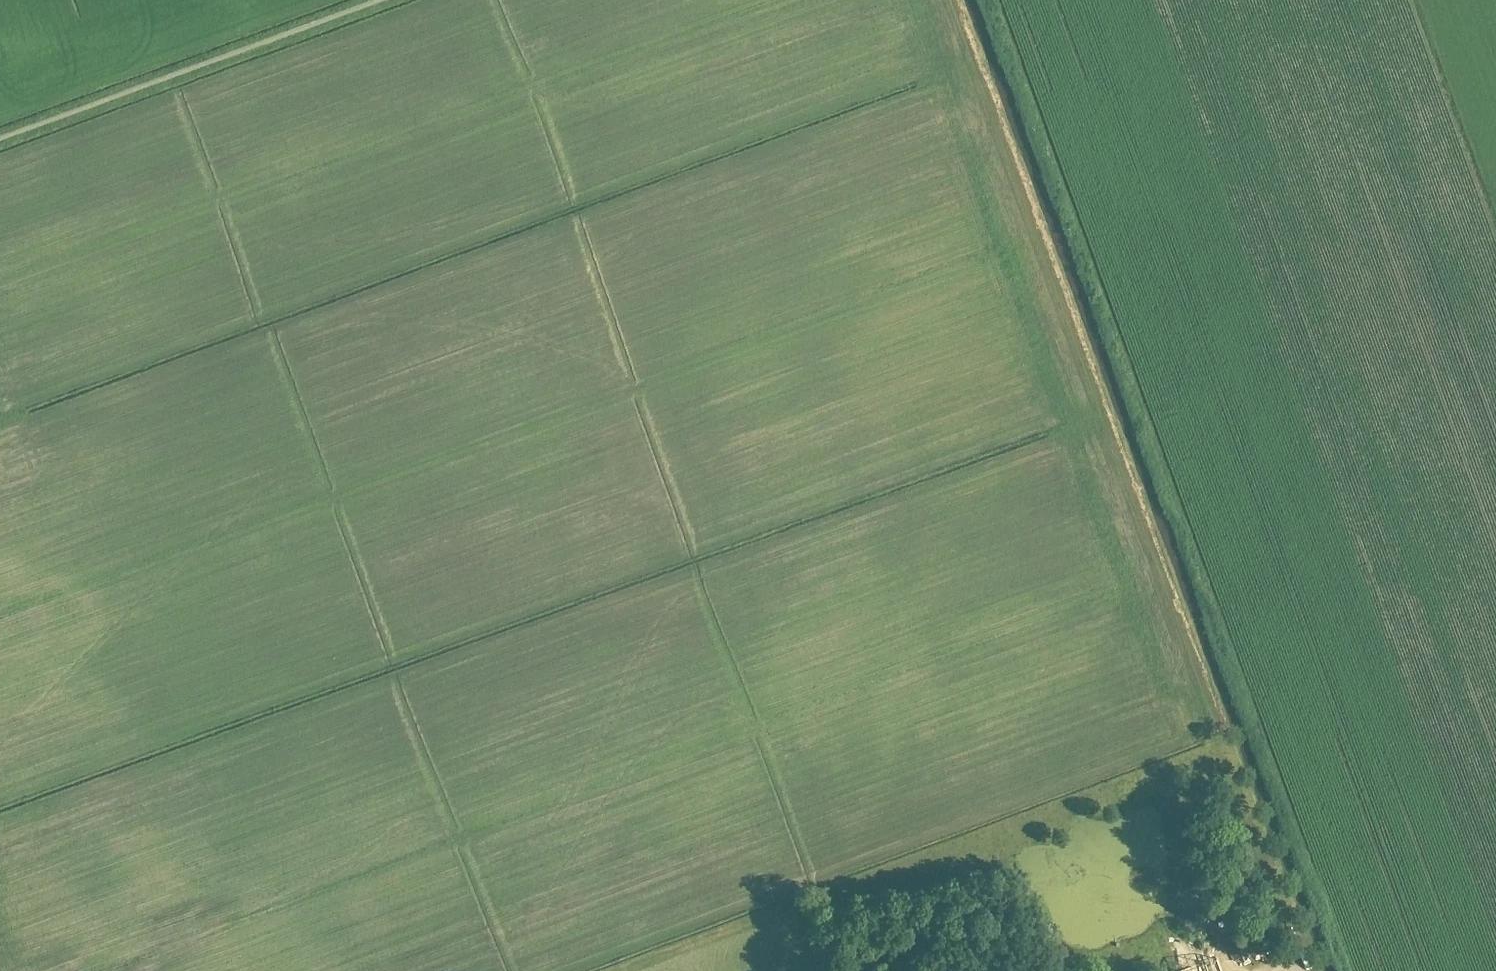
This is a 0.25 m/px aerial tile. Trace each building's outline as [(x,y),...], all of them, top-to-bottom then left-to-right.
[(1213,949),(1175,962),(1178,970),(1221,970),(1213,949)]
